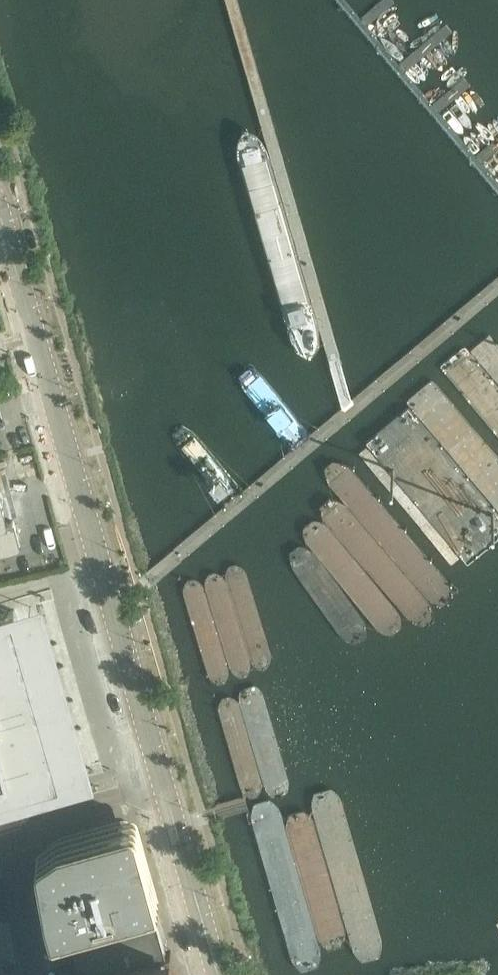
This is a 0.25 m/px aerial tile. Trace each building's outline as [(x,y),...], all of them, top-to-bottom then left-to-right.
[(41,13),(48,11),(50,0),(29,0),(41,13)] [(14,520),(13,520),(7,521),(0,523),(0,556),(19,551),(17,546),(20,545),(20,544),(14,520)] [(2,800),(103,771),(100,760),(88,764),(65,684),(42,603),(54,599),(51,588),(0,603),(0,613),(14,609),(36,684),(37,684),(37,681),(47,678),(50,688),(53,697),(42,700),(42,698),(40,699),(62,774),(0,792),(0,801),(2,800)] [(62,774),(40,699),(42,698),(42,700),(53,697),(50,688),(47,678),(37,681),(37,684),(36,684),(14,609),(0,613),(0,792),(62,774)] [(139,900),(150,897),(151,897),(151,899),(160,896),(139,820),(137,817),(135,815),(132,814),(129,814),(62,833),(59,834),(56,835),(40,847),(37,850),(37,854),(46,901),(53,926),(62,923),(61,922),(65,921),(64,914),(62,907),(58,908),(57,907),(54,898),(49,899),(39,853),(39,852),(39,851),(39,850),(39,849),(40,849),(41,848),(57,837),(58,836),(59,836),(60,835),(61,835),(62,835),(130,816),(131,816),(132,815),(132,816),(133,816),(134,816),(135,816),(135,817),(136,817),(136,818),(137,818),(137,819),(137,820),(150,871),(143,873),(147,887),(136,890),(138,895),(139,900)] [(54,898),(57,907),(78,901),(76,893),(55,898),(55,897),(47,850),(48,848),(49,846),(51,844),(58,839),(60,838),(63,837),(112,823),(115,824),(117,824),(118,826),(131,873),(142,870),(143,873),(150,871),(137,820),(137,819),(137,818),(136,818),(136,817),(135,817),(135,816),(134,816),(133,816),(132,816),(132,815),(131,816),(130,816),(62,835),(61,835),(60,835),(59,836),(58,836),(57,837),(41,848),(40,849),(39,849),(39,850),(39,851),(39,852),(39,853),(49,899),(54,898)] [(55,897),(55,898),(76,893),(78,901),(57,907),(58,908),(62,907),(64,914),(65,921),(61,922),(62,923),(151,899),(151,897),(150,897),(139,900),(138,895),(136,890),(147,887),(143,873),(142,870),(131,873),(118,826),(117,824),(115,824),(112,823),(63,837),(60,838),(58,839),(51,844),(49,846),(48,848),(47,850),(55,897)] [(163,938),(167,937),(156,899),(152,900),(152,901),(152,902),(162,937),(163,938)] [(162,937),(152,902),(152,901),(152,900),(78,921),(78,922),(79,922),(89,957),(88,958),(89,959),(163,938),(162,937)] [(84,960),(89,959),(88,958),(89,957),(79,922),(78,922),(78,921),(74,922),(84,960)] [(163,939),(71,964),(72,966),(74,974),(172,974),(164,941),(163,939)]
